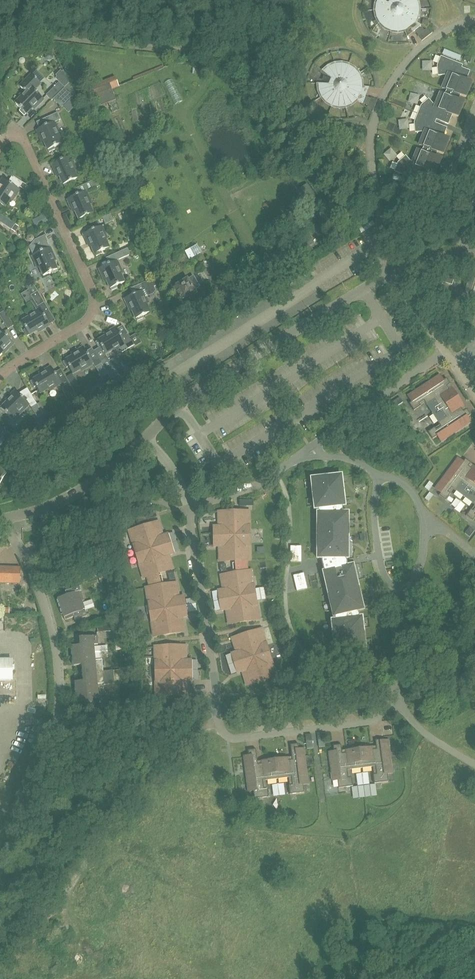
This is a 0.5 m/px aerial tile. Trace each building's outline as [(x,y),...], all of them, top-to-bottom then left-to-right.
[(405,32),(405,33),(406,33),(405,30),(410,27),(414,31),(421,26),(421,25),(415,22),(418,16),(419,9),(418,2),(416,0),(391,0),(388,3),(383,0),(378,0),(376,4),(375,11),(376,17),(380,23),(385,28),(391,31),(398,32),(404,30),(405,32)] [(376,26),(372,31),(377,34),(380,30),(376,26)] [(422,41),(432,33),(426,29),(417,36),(422,41)] [(466,53),(463,60),(470,63),(473,55),(466,53)] [(398,162),(397,164),(394,172),(416,180),(417,178),(425,181),(429,172),(436,175),(442,159),(435,157),(437,153),(444,155),(450,140),(443,137),(447,128),(435,123),(436,119),(448,124),(452,116),(459,118),(465,102),(458,100),(460,96),(467,98),(473,82),(466,80),(470,71),(462,68),(463,65),(440,56),(437,65),(438,76),(446,76),(441,88),(446,91),(445,94),(439,92),(434,105),(429,99),(421,105),(414,122),(415,133),(423,132),(418,145),(423,147),(422,151),(416,149),(411,162),(406,156),(398,162)] [(365,88),(365,87),(362,87),(361,80),(359,74),(354,68),(348,65),(342,63),(335,64),(328,67),(323,72),(331,78),(329,84),(318,83),(319,91),(321,97),(326,102),(332,106),(339,107),(345,107),(352,104),(357,100),(362,104),(362,103),(366,95),(360,93),(362,87),(365,88)] [(59,82),(64,88),(69,83),(63,71),(62,72),(60,71),(55,75),(57,77),(55,79),(59,82)] [(19,111),(24,115),(32,108),(33,109),(44,99),(34,89),(40,83),(31,74),(20,86),(26,92),(15,103),(21,109),(19,111)] [(97,108),(116,100),(112,90),(119,87),(115,77),(89,87),(97,108)] [(59,82),(46,95),(52,100),(53,99),(64,88),(59,82)] [(75,94),(69,83),(64,88),(53,99),(62,108),(75,94)] [(367,108),(372,112),(377,100),(371,98),(367,108)] [(42,136),(44,142),(49,152),(55,149),(54,147),(62,143),(56,129),(58,128),(55,122),(61,119),(57,112),(47,117),(50,124),(36,130),(40,137),(42,136)] [(71,164),(73,163),(70,156),(52,164),(55,171),(57,170),(64,186),(71,184),(70,181),(77,178),(71,164)] [(5,207),(13,194),(15,196),(19,189),(3,178),(0,183),(0,186),(0,187),(0,204),(5,207)] [(88,191),(101,185),(98,178),(85,184),(88,191)] [(411,189),(407,199),(415,202),(419,192),(411,189)] [(73,205),(80,221),(86,218),(85,216),(93,213),(87,199),(89,198),(86,191),(68,199),(71,206),(73,205)] [(105,224),(113,220),(111,214),(102,218),(105,224)] [(46,215),(32,221),(36,229),(50,223),(46,215)] [(5,217),(1,222),(1,223),(15,232),(19,227),(5,217)] [(83,234),(87,241),(89,240),(96,256),(102,253),(101,251),(109,247),(103,233),(105,233),(101,226),(83,234)] [(32,255),(35,262),(37,261),(43,275),(51,272),(52,274),(59,271),(51,255),(53,254),(50,247),(40,252),(35,240),(29,246),(33,255),(32,255)] [(116,253),(119,259),(130,254),(127,248),(116,253)] [(104,274),(107,280),(111,290),(118,288),(117,285),(124,282),(118,268),(120,267),(117,260),(99,268),(102,275),(104,274)] [(465,291),(471,293),(470,295),(474,297),(474,267),(472,266),(471,271),(465,291)] [(196,294),(194,291),(200,287),(193,276),(176,286),(175,284),(170,286),(181,304),(189,299),(189,298),(196,294)] [(453,279),(441,276),(440,283),(451,285),(453,279)] [(145,291),(154,286),(156,285),(153,278),(142,283),(145,291)] [(125,298),(128,305),(130,304),(133,310),(137,321),(143,318),(143,316),(150,312),(146,304),(144,298),(146,297),(142,290),(132,295),(125,298)] [(40,308),(33,312),(34,314),(21,322),(26,329),(24,330),(27,336),(42,327),(43,329),(50,325),(47,320),(53,316),(44,302),(37,291),(32,295),(40,308)] [(0,314),(0,317),(7,329),(14,326),(5,311),(0,314)] [(135,345),(128,335),(126,331),(120,334),(116,327),(109,331),(111,333),(95,342),(99,348),(101,347),(105,354),(119,346),(122,352),(135,345)] [(3,351),(7,347),(9,348),(14,343),(0,329),(0,354),(3,351)] [(78,352),(72,356),(63,362),(66,367),(68,366),(73,373),(80,369),(86,366),(87,367),(93,364),(86,352),(86,351),(84,346),(77,350),(78,352)] [(108,357),(100,361),(101,363),(108,374),(109,376),(116,371),(108,357)] [(144,362),(146,366),(147,368),(153,365),(155,364),(152,358),(144,362)] [(108,374),(101,363),(95,367),(96,367),(102,378),(108,374)] [(46,372),(40,375),(30,381),(34,387),(36,386),(40,393),(53,385),(55,387),(61,383),(51,366),(44,370),(46,372)] [(116,371),(109,376),(113,383),(116,388),(129,381),(124,374),(119,377),(116,371)] [(440,375),(408,396),(412,402),(409,403),(414,411),(421,406),(420,405),(419,404),(424,401),(425,402),(426,405),(438,423),(440,425),(441,427),(436,429),(435,428),(435,427),(428,432),(432,439),(437,436),(441,442),(471,423),(467,417),(470,415),(467,409),(463,411),(461,408),(463,406),(460,401),(455,393),(455,394),(451,388),(449,390),(447,386),(450,384),(446,378),(443,380),(440,375)] [(105,385),(100,388),(103,393),(108,390),(105,385)] [(71,386),(64,390),(73,405),(80,401),(73,390),(71,386)] [(24,409),(30,404),(16,390),(10,396),(12,397),(0,409),(0,410),(4,415),(6,413),(12,419),(23,408),(24,409)] [(393,402),(396,407),(403,402),(400,397),(393,402)] [(37,404),(31,407),(38,418),(43,414),(37,404)] [(19,441),(15,446),(20,449),(23,444),(19,441)] [(435,488),(440,493),(439,495),(446,500),(451,494),(450,493),(448,492),(452,488),(453,489),(455,490),(473,504),(474,505),(474,468),(473,467),(472,469),(469,466),(471,463),(465,459),(463,462),(459,459),(458,458),(435,488)] [(353,565),(348,566),(346,559),(348,559),(348,557),(343,557),(343,544),(348,544),(348,513),(343,513),(343,506),(345,506),(341,475),(311,478),(315,510),(318,509),(318,513),(317,513),(317,559),(321,559),(324,572),(323,572),(334,617),(335,620),(332,620),(335,652),(366,648),(362,617),(360,617),(358,611),(364,610),(357,579),(351,581),(348,567),(354,566),(353,565)] [(429,493),(424,499),(428,502),(433,496),(429,493)] [(473,511),(471,509),(466,516),(473,521),(474,518),(474,508),(473,511)] [(233,571),(236,571),(236,574),(220,576),(222,590),(217,591),(220,611),(225,610),(227,625),(258,620),(255,606),(256,606),(254,586),(252,586),(250,572),(247,572),(246,560),(250,560),(250,546),(251,546),(251,526),(250,526),(250,511),(219,512),(219,526),(214,526),(214,546),(219,546),(219,561),(235,561),(236,563),(232,564),(233,571)] [(177,583),(161,585),(160,583),(163,582),(161,575),(158,575),(157,572),(174,567),(170,553),(175,552),(169,532),(165,534),(160,520),(131,529),(135,542),(134,543),(140,562),(141,562),(145,576),(146,575),(148,587),(147,587),(149,601),(148,601),(151,621),(152,621),(154,635),(185,631),(182,617),(187,616),(184,596),(180,597),(177,583)] [(470,527),(465,533),(470,537),(474,531),(470,527)] [(302,546),(290,546),(290,563),(301,563),(302,546)] [(13,583),(14,567),(0,567),(0,583),(13,583)] [(104,573),(98,575),(100,581),(106,579),(104,573)] [(293,575),(297,591),(307,588),(304,573),(293,575)] [(74,617),(75,621),(87,617),(82,602),(84,601),(79,584),(71,586),(71,587),(64,589),(66,593),(63,594),(63,597),(58,599),(65,620),(74,617)] [(230,656),(236,676),(241,674),(245,688),(274,679),(270,665),(271,665),(265,646),(264,646),(260,632),(231,641),(235,655),(230,656)] [(82,663),(82,665),(83,673),(103,672),(102,660),(96,661),(94,645),(99,645),(98,636),(80,638),(80,642),(79,642),(79,646),(72,646),(73,663),(82,663)] [(186,646),(170,646),(155,647),(155,661),(154,661),(154,681),(155,681),(155,696),(186,695),(186,681),(191,681),(190,661),(186,661),(186,646)] [(12,680),(12,674),(12,660),(0,660),(0,680),(12,680)] [(111,671),(103,672),(83,673),(84,684),(75,685),(77,702),(84,701),(84,705),(85,705),(86,709),(104,707),(103,698),(99,699),(98,683),(101,683),(101,685),(114,684),(114,677),(113,671),(111,671)] [(282,680),(268,684),(270,691),(284,686),(282,680)] [(376,774),(374,774),(373,775),(374,783),(388,782),(387,774),(393,773),(389,740),(384,740),(383,739),(375,740),(376,749),(372,750),(372,747),(366,748),(352,750),(346,751),(346,753),(342,754),(341,744),(333,745),(334,751),(329,752),(332,781),(337,780),(338,788),(353,786),(352,777),(348,778),(347,770),(375,766),(376,774)] [(290,745),(292,758),(292,760),(288,760),(288,758),(282,759),(281,759),(268,760),(268,761),(262,761),(262,764),(258,764),(256,749),(248,750),(249,755),(244,756),(248,791),(253,791),(254,799),(269,797),(267,788),(264,788),(263,781),(291,777),(292,785),(289,785),(290,794),(304,792),(303,785),(308,784),(304,748),(299,749),(298,744),(290,745)]
